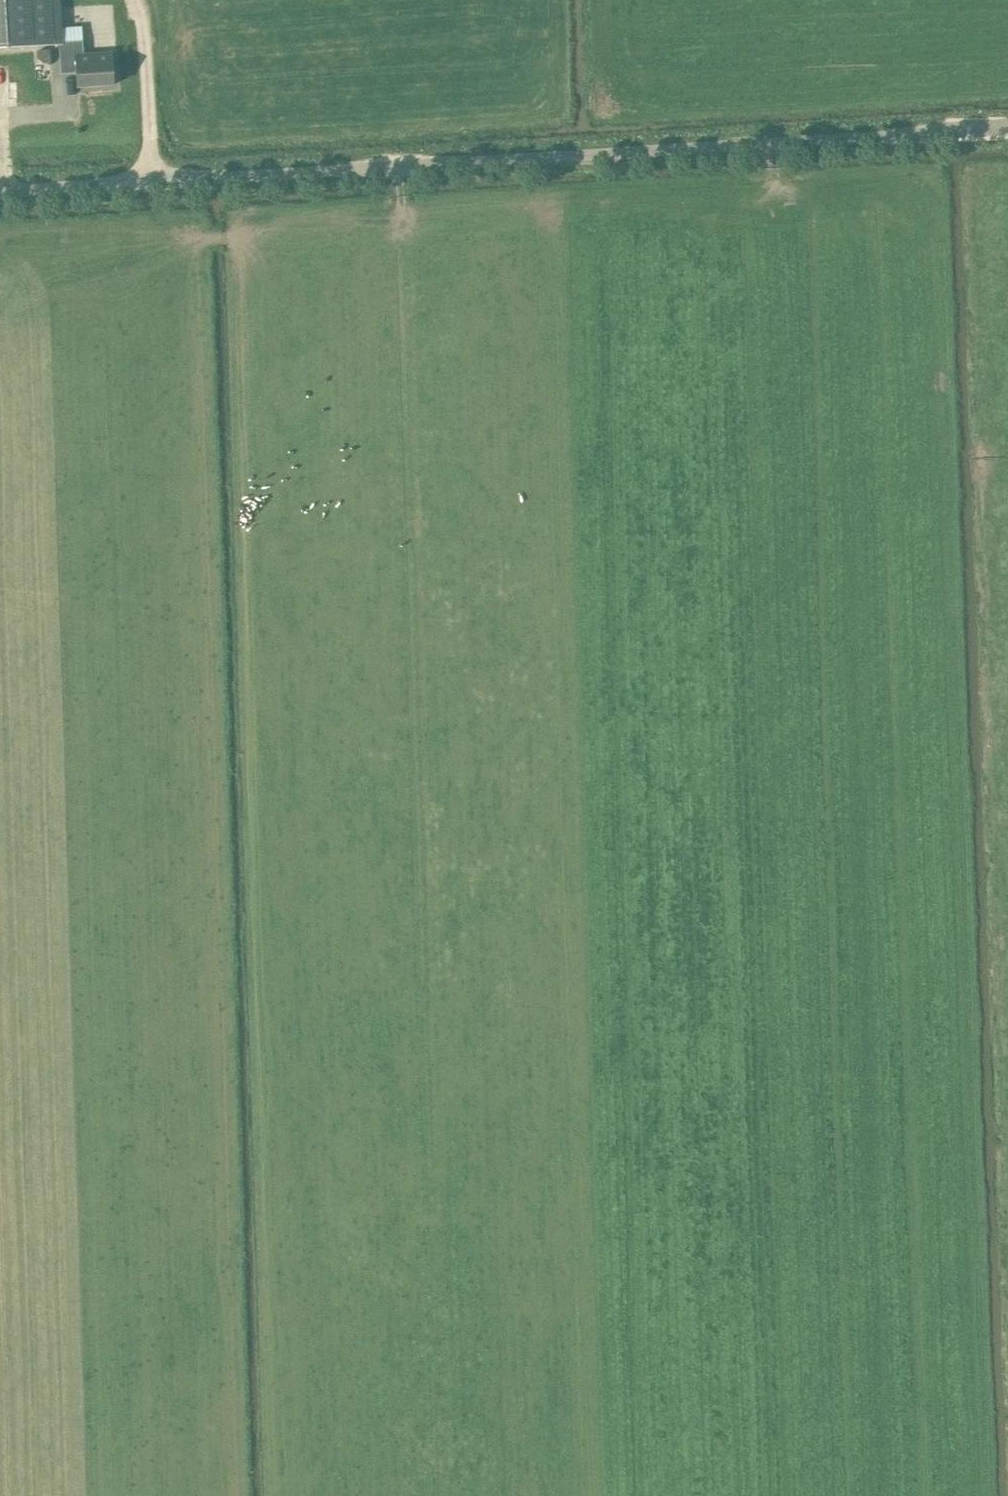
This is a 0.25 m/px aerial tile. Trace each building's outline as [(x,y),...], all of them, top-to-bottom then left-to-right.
[(47,45),(47,39),(50,39),(57,39),(56,8),(55,0),(0,0),(0,47),(47,45)] [(61,76),(77,75),(78,88),(114,86),(112,55),(84,56),(83,42),(59,43),(61,76)]
